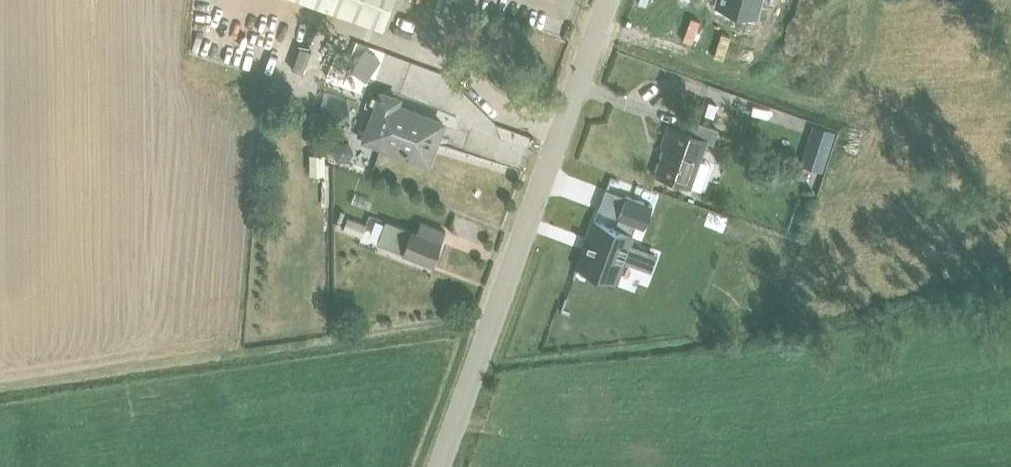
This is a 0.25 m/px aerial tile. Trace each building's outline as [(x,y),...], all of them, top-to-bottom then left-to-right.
[(325,7),(382,28),(392,0),(304,0),(325,7)] [(717,5),(755,15),(759,0),(718,0),(717,5)] [(265,40),(261,56),(277,60),(281,43),(265,40)] [(300,46),(292,69),(303,73),(311,51),(300,46)] [(336,50),(332,61),(348,67),(352,56),(336,50)] [(332,61),(326,76),(343,82),(348,67),(332,61)] [(377,105),(364,138),(423,160),(425,156),(424,156),(428,145),(429,145),(432,136),(437,138),(443,122),(397,104),(399,99),(382,93),(380,98),(377,97),(372,95),(369,102),(374,104),(377,105)] [(711,101),(706,114),(714,117),(719,104),(711,101)] [(712,145),(718,129),(687,118),(682,130),(668,125),(661,140),(666,143),(655,175),(686,187),(703,142),(712,145)] [(814,125),(802,164),(823,171),(835,132),(814,125)] [(353,154),(348,145),(338,144),(332,153),(337,162),(347,163),(353,154)] [(325,155),(309,155),(309,176),(325,176),(325,155)] [(588,239),(577,268),(615,282),(624,260),(637,265),(643,249),(630,243),(637,225),(644,228),(653,205),(626,196),(618,218),(615,227),(595,220),(588,239)] [(343,229),(362,236),(367,224),(348,217),(343,229)] [(432,264),(445,230),(420,221),(416,231),(385,220),(376,243),(432,264)]
